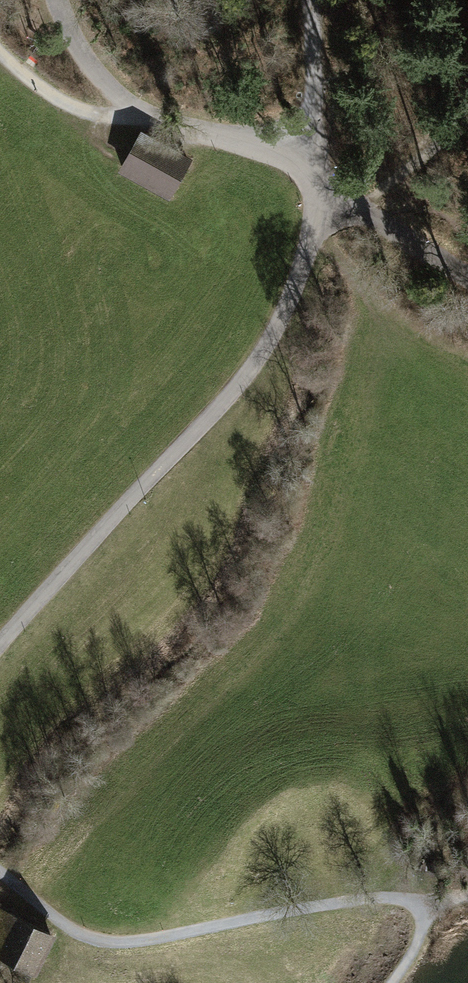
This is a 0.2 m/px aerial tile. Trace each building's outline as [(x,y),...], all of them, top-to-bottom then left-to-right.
[(139,128),(118,168),(143,184),(166,141),(139,128)] [(166,141),(143,184),(168,198),(192,155),(166,141)] [(0,906),(0,907),(0,953),(35,970),(53,932),(0,906)]
